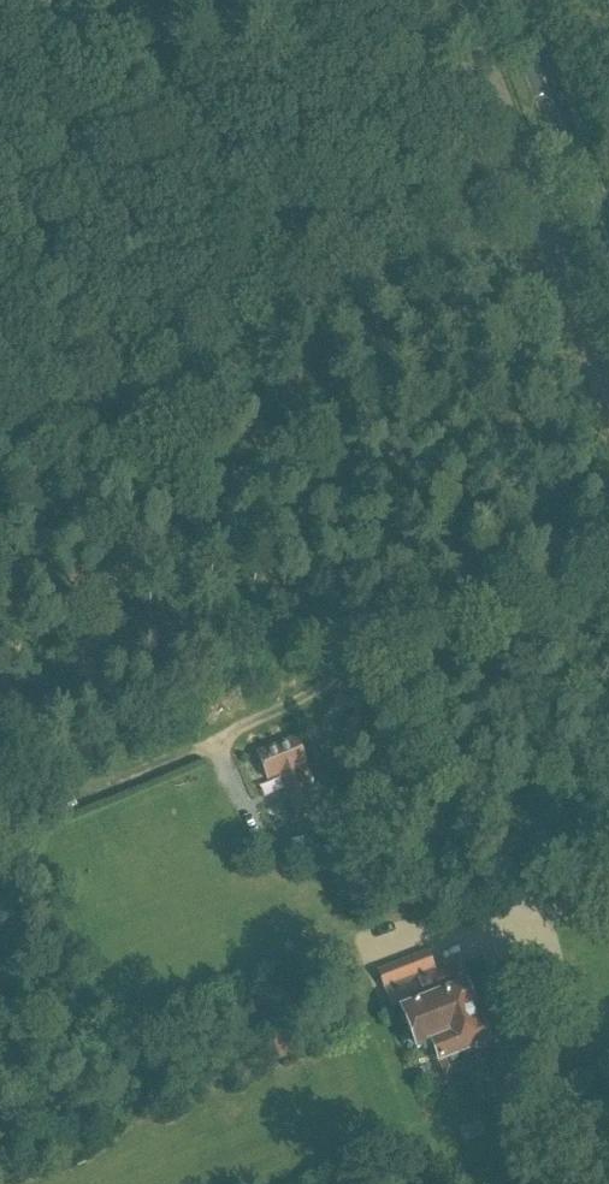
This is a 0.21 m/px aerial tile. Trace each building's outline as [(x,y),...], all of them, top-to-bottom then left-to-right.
[(294,738),(256,753),(257,755),(267,780),(279,775),(295,815),(319,806),(321,805),(294,738)] [(428,952),(378,972),(385,990),(435,970),(428,952)] [(427,1000),(402,1010),(409,1029),(408,1029),(406,1034),(409,1044),(414,1046),(415,1046),(416,1045),(417,1047),(417,1049),(428,1045),(433,1043),(441,1063),(444,1071),(448,1081),(456,1078),(484,1067),(481,1059),(491,1055),(476,1015),(457,966),(420,981),(427,1000)] [(260,1041),(270,1065),(291,1057),(281,1032),(260,1041)]
